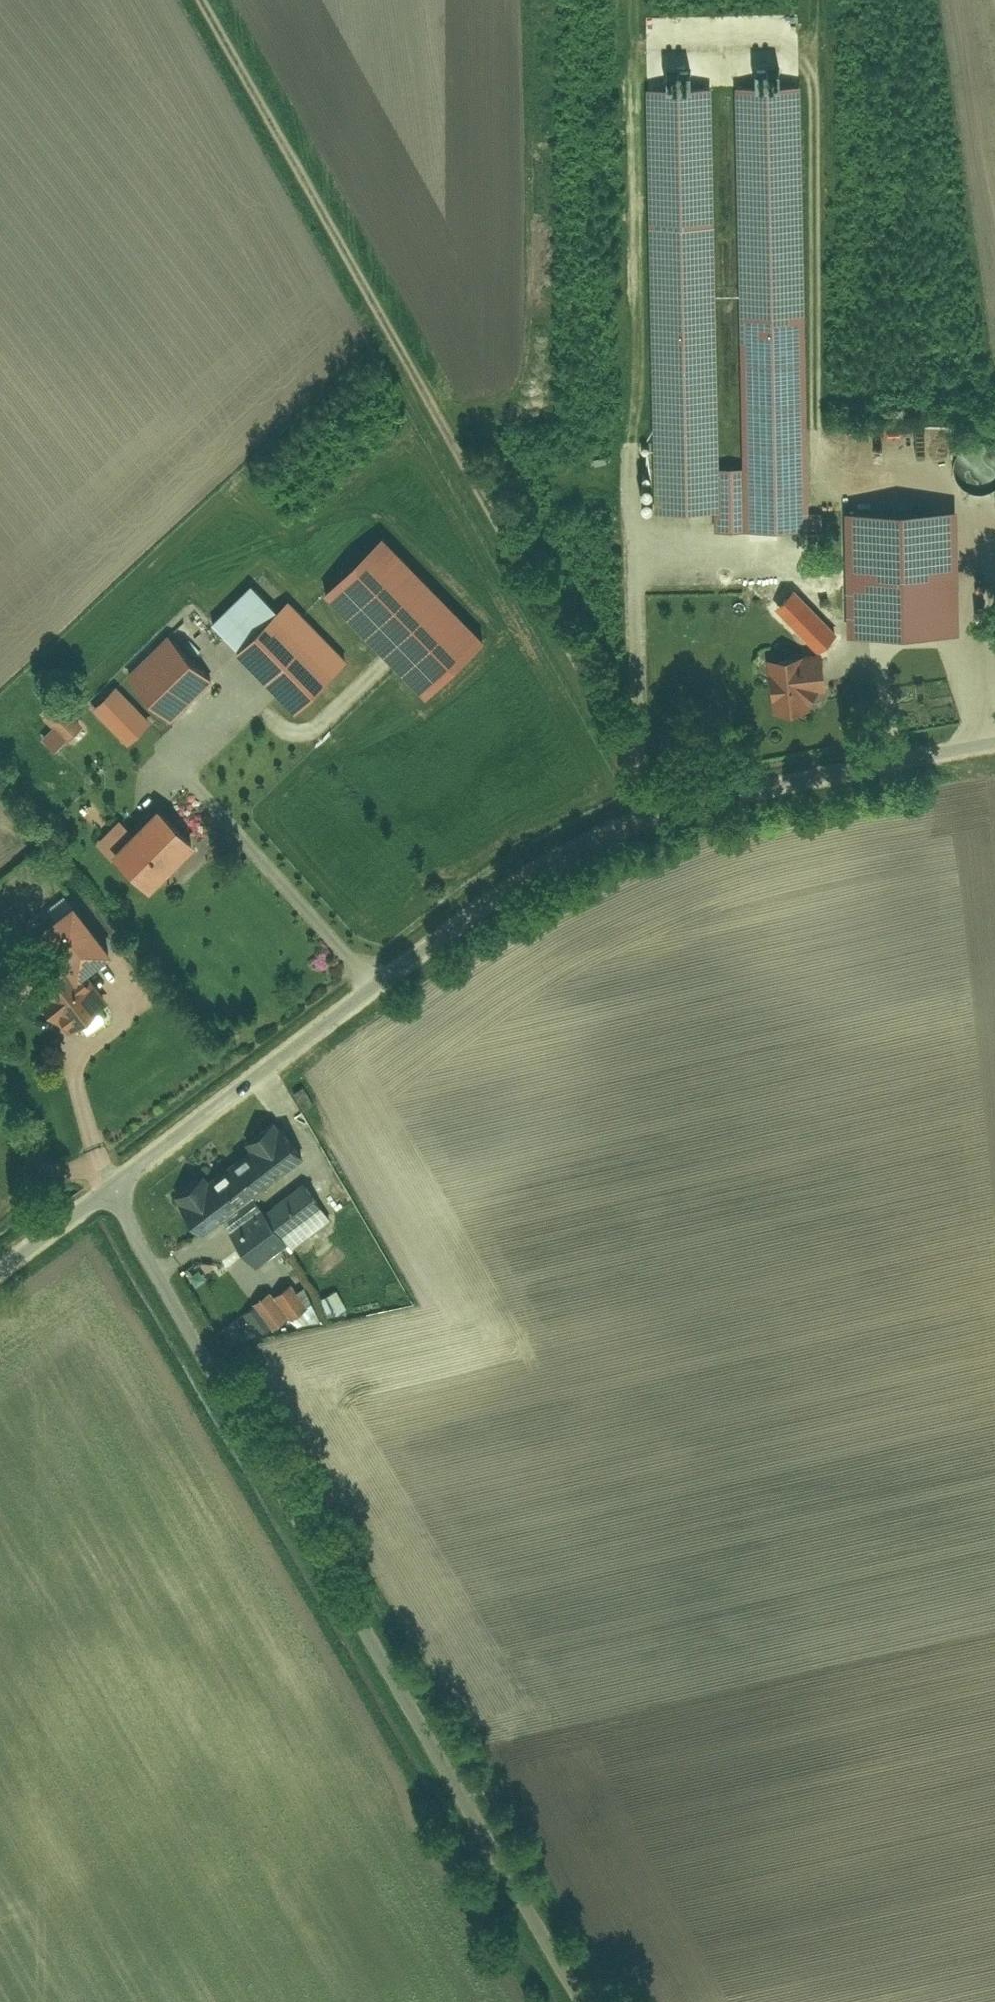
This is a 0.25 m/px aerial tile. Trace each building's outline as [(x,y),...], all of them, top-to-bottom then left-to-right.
[(709,84),(645,86),(654,508),(712,507),(713,528),(808,526),(798,82),(734,83),(742,464),(717,464),(709,84)] [(827,638),(947,625),(936,515),(852,524),(858,572),(820,576),(827,638)] [(374,530),(312,592),(416,695),(478,633),(374,530)] [(200,623),(284,708),(334,659),(250,574),(200,623)] [(127,747),(204,677),(162,631),(85,701),(127,747)] [(812,647),(753,655),(760,711),(820,704),(812,647)] [(56,697),(38,713),(49,725),(38,735),(52,750),(69,734),(76,742),(88,732),(56,697)] [(191,842),(150,802),(107,847),(148,886),(191,842)] [(34,983),(67,1025),(104,997),(83,971),(112,948),(71,895),(25,930),(54,967),(34,983)] [(267,1118),(163,1198),(191,1235),(205,1224),(246,1277),(320,1220),(285,1175),(301,1163),(267,1118)] [(289,1279),(242,1308),(258,1333),(304,1305),(289,1279)] [(337,1289),(319,1297),(328,1315),(345,1307),(337,1289)]
